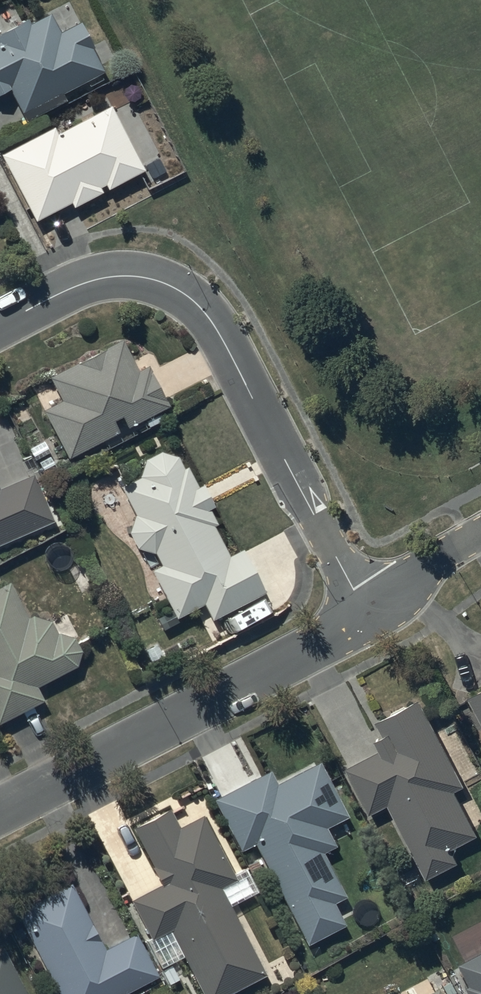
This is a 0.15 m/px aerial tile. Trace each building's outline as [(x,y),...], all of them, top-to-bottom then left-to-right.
[(10,90),(26,122),(66,102),(62,95),(106,73),(81,23),(60,34),(50,14),(29,25),(28,22),(0,36),(0,96),(10,90)] [(55,128),(0,155),(35,223),(71,204),(74,209),(103,194),(101,189),(105,187),(107,191),(144,173),(111,107),(57,134),(55,128)] [(123,341),(50,378),(62,403),(44,413),(68,460),(120,434),(114,422),(122,418),(128,430),(169,409),(148,367),(138,372),(123,341)] [(140,479),(121,489),(134,517),(133,518),(133,519),(132,521),(131,522),(130,524),(130,525),(129,526),(129,528),(129,530),(129,531),(129,533),(129,534),(129,536),(129,537),(130,539),(130,540),(131,542),(132,543),(132,544),(133,546),(134,547),(135,548),(136,549),(138,550),(139,551),(140,552),(142,552),(143,553),(145,554),(146,554),(148,554),(149,555),(151,555),(152,555),(154,555),(160,567),(152,571),(176,620),(204,607),(211,621),(264,596),(243,552),(230,558),(215,528),(218,526),(210,511),(214,509),(213,505),(215,504),(206,485),(198,488),(188,468),(184,470),(180,461),(179,460),(178,459),(177,458),(175,457),(174,456),(172,455),(171,455),(169,454),(168,454),(166,454),(164,454),(163,454),(161,454),(159,454),(158,454),(156,455),(155,455),(153,456),(152,457),(150,458),(149,459),(148,460),(146,461),(145,462),(144,463),(144,465),(143,466),(142,468),(141,469),(141,471),(141,473),(140,474),(140,476),(140,477),(140,479)] [(55,524),(35,475),(0,489),(0,547),(55,524)] [(52,623),(32,616),(28,618),(10,583),(0,588),(0,724),(44,701),(38,689),(77,669),(81,653),(75,641),(57,634),(52,623)] [(380,755),(349,770),(371,816),(389,807),(426,883),(462,866),(455,850),(478,839),(455,791),(464,787),(421,700),(376,722),(385,739),(375,744),(380,755)] [(268,773),(215,801),(242,852),(255,845),(308,947),(346,927),(333,902),(346,895),(324,853),(336,847),(326,829),(348,818),(319,764),(276,787),(268,773)] [(134,830),(163,887),(132,902),(152,942),(172,932),(203,993),(233,993),(266,978),(223,890),(237,883),(205,818),(180,831),(171,812),(134,830)] [(16,914),(57,993),(131,993),(161,979),(138,934),(103,952),(69,886),(16,914)] [(5,949),(0,952),(0,993),(28,993),(5,949)] [(454,966),(467,993),(480,993),(480,953),(454,966)]
